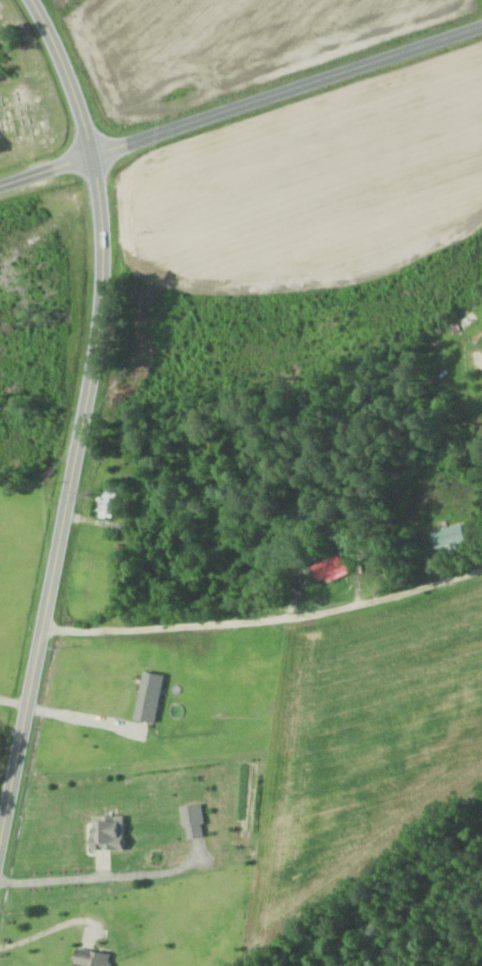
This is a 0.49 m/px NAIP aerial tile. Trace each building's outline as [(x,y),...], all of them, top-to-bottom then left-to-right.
[(93,510),(104,511),(106,497),(95,496),(93,510)] [(457,524),(427,531),(431,549),(461,542),(457,524)] [(118,850),(118,816),(86,816),(86,850),(118,850)] [(89,965),(112,965),(114,952),(82,947),(80,963),(89,965)]
